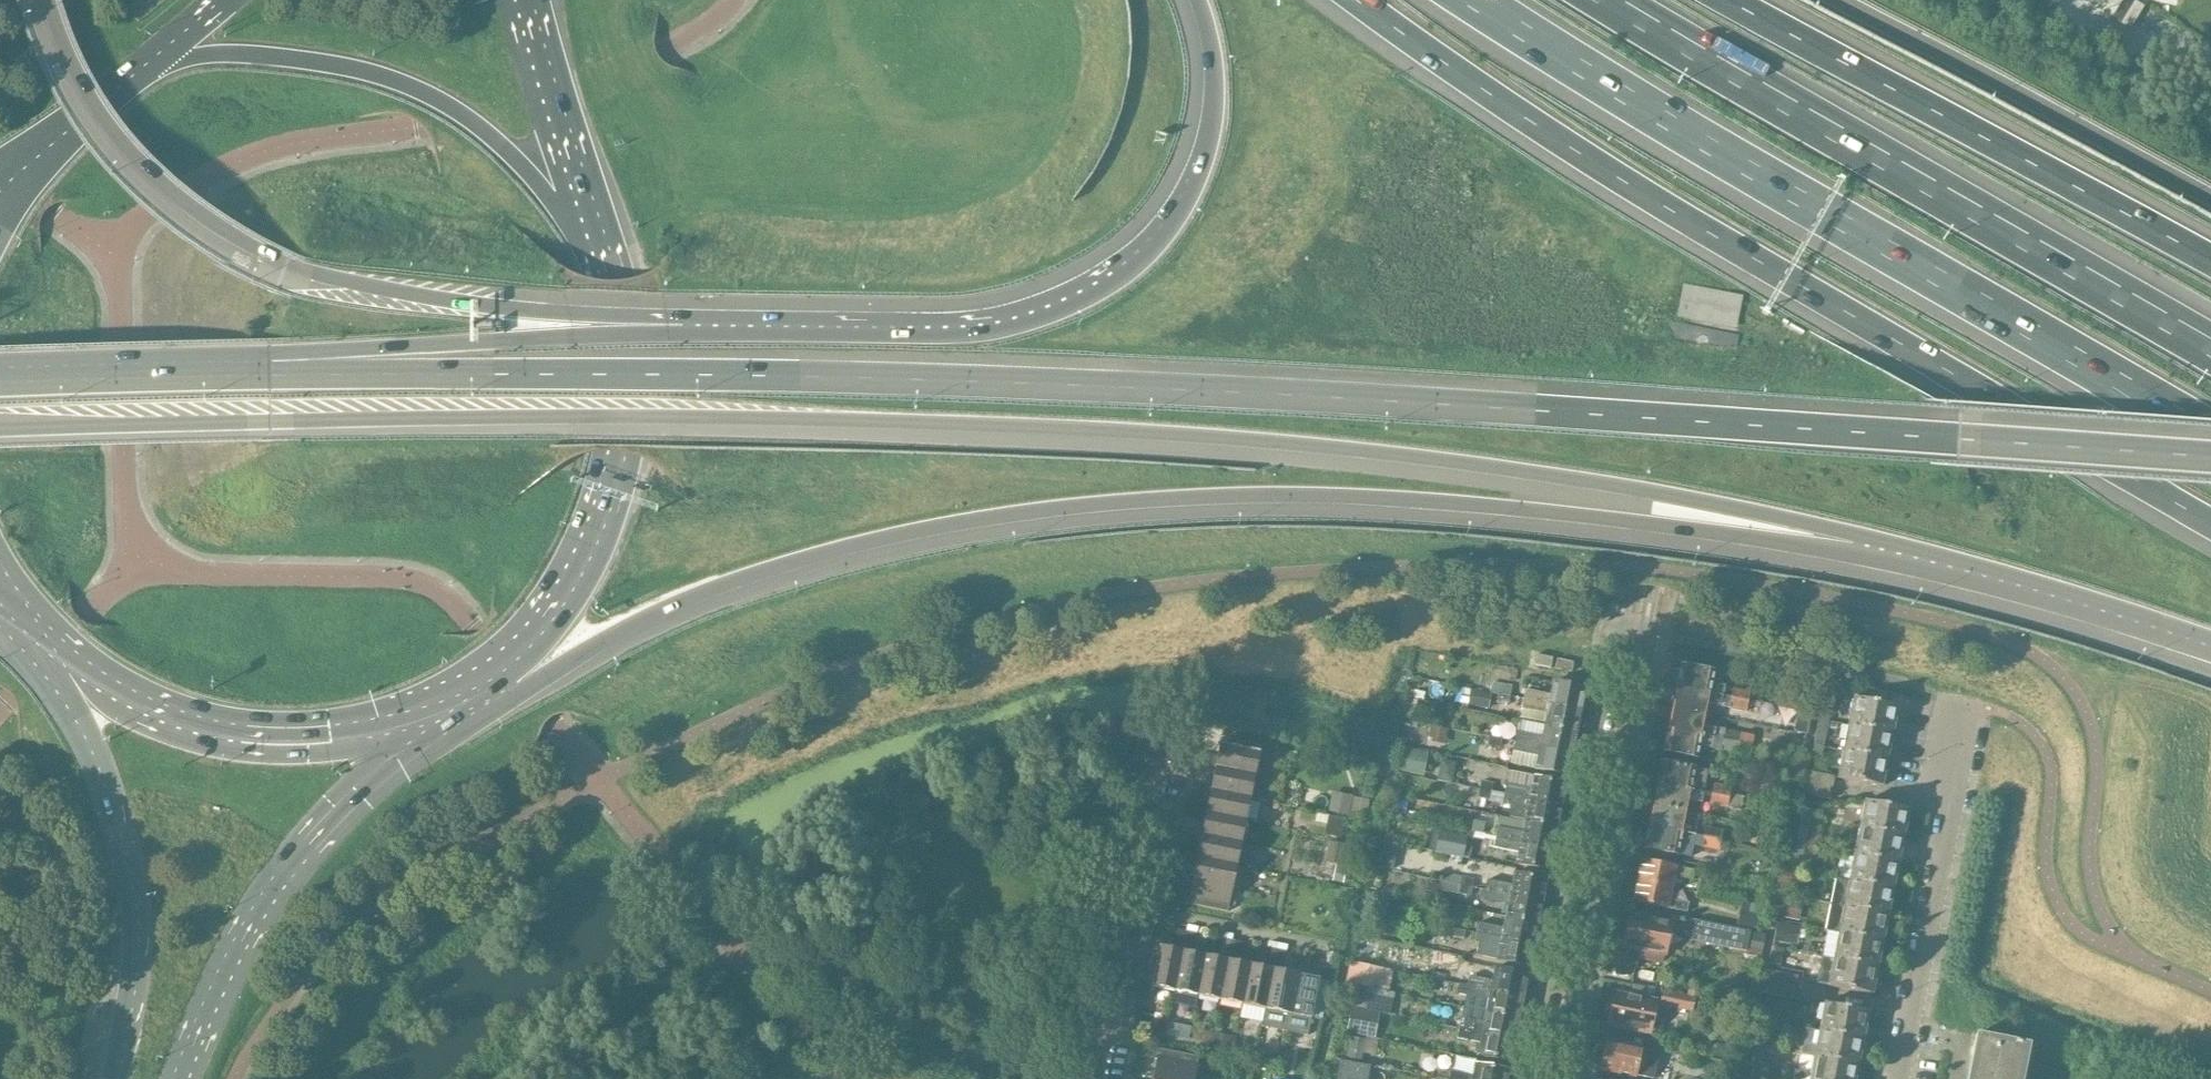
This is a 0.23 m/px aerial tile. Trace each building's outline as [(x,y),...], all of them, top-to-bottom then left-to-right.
[(1679,319),(1739,327),(1743,291),(1683,284),(1679,319)] [(1699,341),(1739,343),(1739,332),(1700,329),(1699,341)] [(1537,655),(1535,666),(1551,669),(1553,658),(1537,655)] [(1554,669),(1571,672),(1572,663),(1556,659),(1554,669)] [(1423,675),(1425,664),(1417,662),(1415,673),(1423,675)] [(1792,665),(1779,663),(1777,672),(1790,674),(1792,665)] [(1711,684),(1713,672),(1680,665),(1676,688),(1722,697),(1724,687),(1711,684)] [(1524,689),(1522,700),(1579,711),(1584,688),(1552,682),(1549,695),(1524,689)] [(1490,694),(1498,695),(1509,697),(1511,687),(1492,683),(1490,694)] [(1855,685),(1853,698),(1883,704),(1885,691),(1855,685)] [(1720,706),(1722,697),(1676,688),(1672,708),(1704,715),(1707,704),(1720,706)] [(1748,702),(1750,692),(1732,688),(1730,698),(1748,702)] [(1751,691),(1749,700),(1769,703),(1771,693),(1761,691),(1761,693),(1751,691)] [(1509,697),(1498,695),(1497,703),(1507,705),(1509,697)] [(1748,702),(1730,698),(1722,697),(1720,706),(1746,712),(1748,702)] [(1897,707),(1883,704),(1853,698),(1848,725),(1891,733),(1897,707)] [(1421,703),(1410,700),(1405,717),(1416,720),(1421,703)] [(1579,711),(1522,700),(1520,709),(1545,714),(1543,726),(1575,732),(1579,711)] [(1823,702),(1819,719),(1828,721),(1832,704),(1823,702)] [(1702,726),(1704,715),(1672,708),(1667,730),(1713,739),(1715,729),(1702,726)] [(1797,715),(1793,732),(1807,735),(1810,718),(1797,715)] [(1828,721),(1819,719),(1816,737),(1825,739),(1828,721)] [(1891,733),(1848,725),(1843,751),(1886,759),(1891,733)] [(1575,732),(1543,726),(1541,737),(1516,732),(1514,742),(1571,753),(1575,732)] [(1751,746),(1753,736),(1715,729),(1713,739),(1722,740),(1751,746)] [(1712,749),(1713,739),(1667,730),(1663,752),(1696,758),(1698,746),(1712,749)] [(1500,739),(1488,737),(1487,745),(1499,747),(1500,739)] [(1749,756),(1751,746),(1722,740),(1720,750),(1749,756)] [(1571,753),(1514,742),(1512,752),(1537,757),(1534,769),(1566,775),(1571,753)] [(1197,755),(1195,764),(1254,776),(1267,778),(1272,755),(1259,753),(1219,745),(1217,757),(1216,762),(1210,761),(1211,758),(1197,755)] [(1814,746),(1813,755),(1821,756),(1823,747),(1814,746)] [(1406,747),(1403,770),(1425,774),(1429,750),(1406,747)] [(1886,759),(1843,751),(1837,778),(1881,787),(1886,759)] [(1443,758),(1439,778),(1450,780),(1455,760),(1443,758)] [(1707,771),(1694,769),(1661,762),(1657,784),(1703,793),(1707,771)] [(1195,764),(1193,773),(1207,776),(1208,773),(1213,774),(1212,779),(1210,790),(1250,799),(1263,801),(1267,778),(1254,776),(1195,764)] [(1807,772),(1804,783),(1831,789),(1833,777),(1807,772)] [(1565,784),(1533,777),(1530,790),(1505,784),(1503,795),(1560,806),(1565,784)] [(1480,782),(1479,790),(1490,792),(1492,784),(1480,782)] [(1831,789),(1804,783),(1802,795),(1828,801),(1831,789)] [(1703,793),(1657,784),(1652,805),(1685,811),(1687,800),(1701,803),(1703,793)] [(1713,785),(1711,795),(1728,798),(1729,795),(1730,788),(1713,785)] [(1250,799),(1210,790),(1207,807),(1201,806),(1202,803),(1188,800),(1186,810),(1245,821),(1250,799)] [(1352,814),(1355,793),(1334,790),(1330,811),(1352,814)] [(1490,792),(1479,790),(1477,797),(1489,800),(1490,792)] [(1556,827),(1560,806),(1503,795),(1501,804),(1510,806),(1508,818),(1524,821),(1556,827)] [(1728,798),(1711,795),(1709,805),(1740,810),(1742,798),(1729,795),(1728,798)] [(1908,810),(1864,801),(1859,828),(1902,837),(1908,810)] [(1685,811),(1652,805),(1648,827),(1694,836),(1696,826),(1683,823),(1685,811)] [(1811,809),(1811,810),(1802,808),(1795,842),(1790,869),(1799,871),(1808,872),(1812,855),(1802,853),(1807,831),(1818,833),(1822,811),(1811,809)] [(1245,821),(1186,810),(1184,819),(1198,822),(1199,819),(1204,820),(1201,836),(1241,844),(1245,821)] [(1329,814),(1324,837),(1342,840),(1347,818),(1329,814)] [(1552,849),(1556,827),(1524,821),(1523,823),(1500,818),(1498,828),(1497,827),(1495,838),(1552,849)] [(1429,850),(1435,852),(1468,858),(1473,833),(1434,826),(1429,850)] [(1694,836),(1648,827),(1644,848),(1677,855),(1679,843),(1692,845),(1694,836)] [(1720,841),(1722,831),(1704,827),(1702,837),(1720,841)] [(1902,837),(1859,828),(1854,854),(1897,863),(1902,837)] [(1241,844),(1201,836),(1198,852),(1192,851),(1193,848),(1179,845),(1177,855),(1236,866),(1241,844)] [(1727,852),(1728,845),(1728,843),(1720,841),(1702,837),(1701,847),(1727,852)] [(1552,849),(1495,838),(1492,848),(1517,853),(1515,864),(1547,871),(1552,849)] [(1395,864),(1397,841),(1384,840),(1382,863),(1395,864)] [(1328,841),(1324,860),(1351,866),(1354,846),(1328,841)] [(1897,863),(1854,854),(1848,880),(1892,889),(1897,863)] [(1236,866),(1177,855),(1175,864),(1189,866),(1190,864),(1195,865),(1192,881),(1232,889),(1236,866)] [(1694,870),(1641,860),(1641,864),(1638,869),(1638,874),(1637,881),(1671,888),(1683,890),(1686,878),(1693,879),(1694,870)] [(1795,891),(1799,871),(1790,869),(1779,867),(1775,887),(1795,891)] [(1545,879),(1513,873),(1511,885),(1486,880),(1484,891),(1541,902),(1545,879)] [(1471,888),(1473,880),(1461,878),(1448,875),(1446,883),(1471,888)] [(1887,915),(1892,889),(1848,880),(1835,878),(1830,904),(1887,915)] [(1232,889),(1192,881),(1189,894),(1180,892),(1177,902),(1227,912),(1232,889)] [(1671,888),(1637,881),(1636,887),(1634,892),(1634,898),(1633,902),(1686,912),(1688,903),(1669,900),(1671,888)] [(1470,896),(1471,888),(1446,883),(1442,882),(1440,890),(1470,896)] [(1541,902),(1484,891),(1482,900),(1507,905),(1505,917),(1537,923),(1541,902)] [(1736,926),(1758,930),(1763,906),(1742,902),(1736,926)] [(1881,941),(1887,915),(1830,904),(1825,930),(1838,933),(1881,941)] [(1537,923),(1505,917),(1503,928),(1478,923),(1476,933),(1533,944),(1537,923)] [(1669,924),(1630,917),(1624,946),(1641,950),(1663,954),(1669,924)] [(1779,920),(1774,937),(1796,944),(1801,927),(1779,920)] [(1765,935),(1749,932),(1694,921),(1690,940),(1745,951),(1745,953),(1761,957),(1765,935)] [(1462,939),(1464,931),(1438,926),(1436,934),(1462,939)] [(1176,951),(1158,947),(1151,987),(1174,992),(1186,932),(1177,930),(1174,945),(1177,945),(1176,951)] [(1205,956),(1188,953),(1190,948),(1193,948),(1195,934),(1186,932),(1174,992),(1197,996),(1205,956)] [(1533,944),(1476,933),(1474,943),(1498,948),(1496,960),(1528,967),(1533,944)] [(1881,941),(1838,933),(1833,959),(1876,967),(1881,941)] [(1221,960),(1205,956),(1197,996),(1219,1001),(1231,941),(1222,939),(1219,954),(1222,954),(1221,960)] [(1250,965),(1234,962),(1235,957),(1238,957),(1240,943),(1231,941),(1219,1001),(1242,1005),(1250,965)] [(1266,969),(1250,965),(1242,1005),(1265,1010),(1276,950),(1267,948),(1264,963),(1267,963),(1266,969)] [(1265,1010),(1261,1026),(1284,1031),(1287,1014),(1295,974),(1283,972),(1279,971),(1280,966),(1283,966),(1285,952),(1276,950),(1265,1010)] [(1641,950),(1640,955),(1662,959),(1663,954),(1641,950)] [(1782,956),(1773,954),(1771,963),(1780,965),(1782,956)] [(1871,995),(1876,967),(1833,959),(1822,957),(1816,984),(1871,995)] [(1393,971),(1349,962),(1345,983),(1389,992),(1393,971)] [(1287,1014),(1284,1031),(1307,1035),(1311,1019),(1320,969),(1310,967),(1308,977),(1295,974),(1287,1014)] [(1522,997),(1527,975),(1493,968),(1491,981),(1468,976),(1466,986),(1522,997)] [(1770,972),(1759,969),(1756,981),(1768,983),(1770,972)] [(1796,977),(1770,972),(1768,983),(1794,989),(1796,977)] [(1751,981),(1746,1006),(1747,1006),(1756,1008),(1759,994),(1761,994),(1765,995),(1768,984),(1751,981)] [(1794,989),(1768,983),(1768,984),(1765,995),(1792,1000),(1794,989)] [(1522,997),(1466,986),(1458,984),(1456,994),(1464,996),(1465,996),(1463,1008),(1518,1019),(1522,997)] [(1734,986),(1731,1001),(1745,1004),(1748,989),(1734,986)] [(1393,994),(1374,990),(1360,987),(1356,1008),(1370,1011),(1389,1014),(1393,994)] [(1662,991),(1659,1004),(1691,1011),(1694,997),(1662,991)] [(1653,1003),(1615,995),(1609,1024),(1647,1032),(1653,1003)] [(1867,1012),(1824,1004),(1819,1031),(1862,1039),(1867,1012)] [(1374,1036),(1378,1014),(1368,1012),(1353,1008),(1348,1030),(1363,1034),(1374,1036)] [(1514,1040),(1518,1019),(1463,1008),(1458,1029),(1514,1040)] [(1136,1017),(1134,1029),(1165,1035),(1168,1023),(1136,1017)] [(1769,1021),(1760,1019),(1757,1037),(1766,1039),(1769,1021)] [(1172,1022),(1170,1036),(1187,1039),(1190,1026),(1172,1022)] [(1514,1040),(1458,1029),(1456,1039),(1479,1043),(1476,1056),(1509,1062),(1514,1040)] [(1862,1039),(1819,1031),(1813,1056),(1857,1065),(1862,1039)] [(1213,1033),(1210,1044),(1225,1047),(1227,1036),(1213,1033)] [(1973,1078),(2021,1078),(2028,1046),(1975,1036),(1971,1057),(1974,1058),(1972,1070),(1975,1071),(1973,1078)] [(1377,1042),(1364,1040),(1351,1037),(1347,1058),(1361,1061),(1362,1053),(1374,1055),(1377,1042)] [(1605,1042),(1600,1068),(1653,1078),(1659,1053),(1605,1042)] [(1149,1047),(1147,1058),(1156,1059),(1154,1073),(1184,1078),(1194,1078),(1198,1057),(1149,1047)] [(1763,1051),(1755,1050),(1750,1071),(1759,1073),(1763,1051)] [(1813,1056),(1809,1078),(1854,1078),(1857,1065),(1813,1056)] [(1335,1078),(1366,1078),(1368,1068),(1334,1062),(1332,1073),(1336,1074),(1335,1078)] [(1474,1064),(1472,1077),(1450,1073),(1448,1078),(1506,1078),(1508,1071),(1474,1064)]
